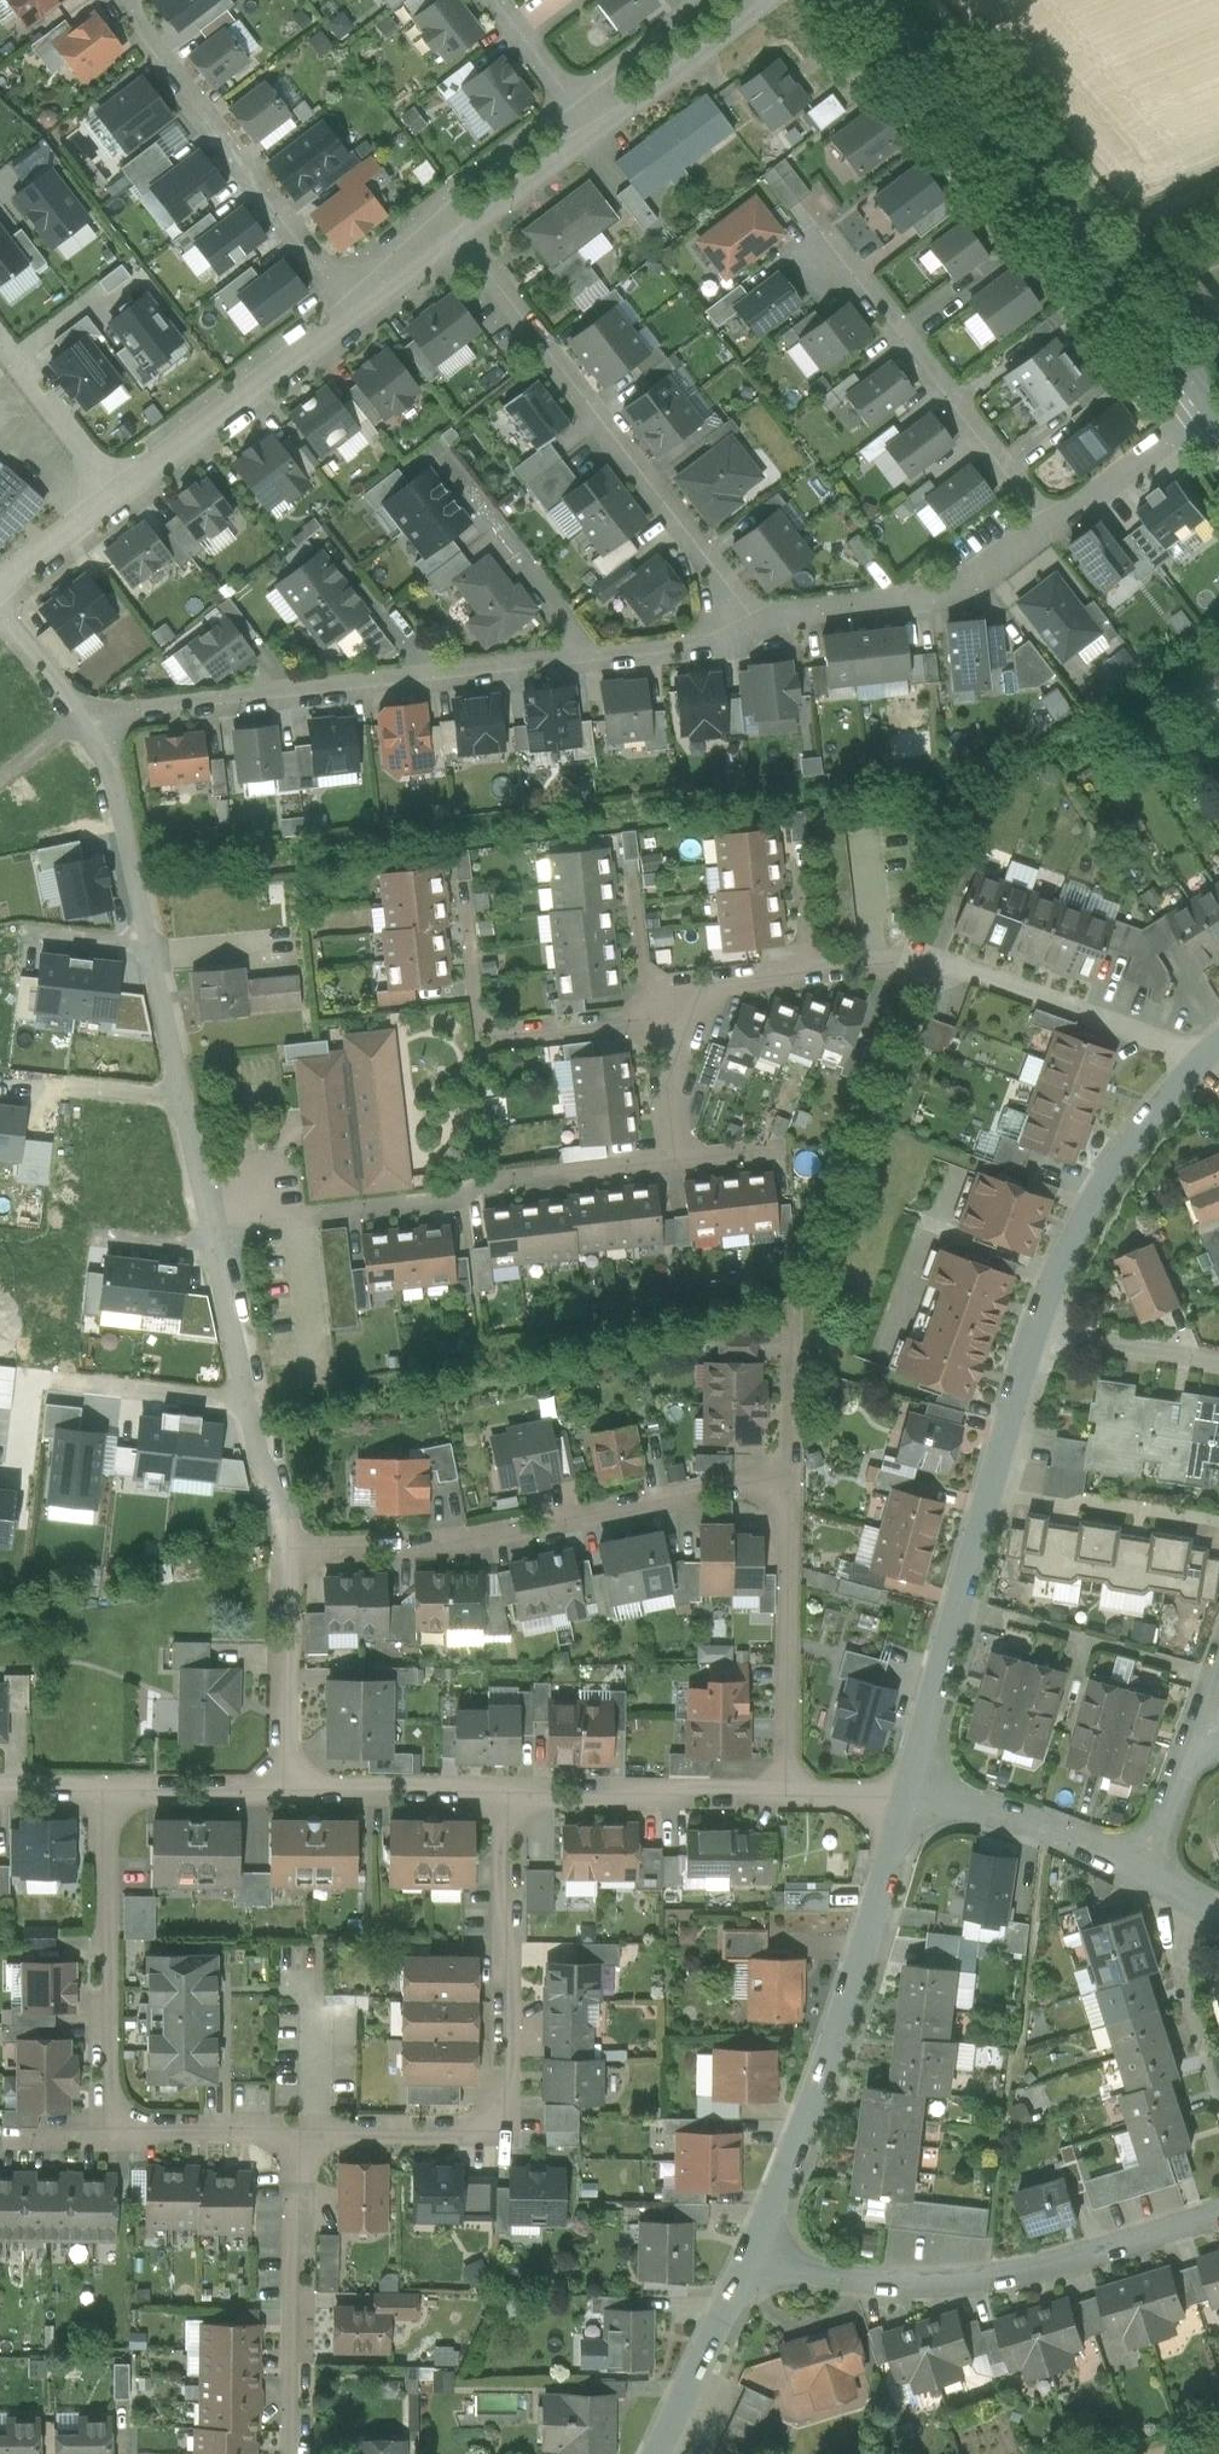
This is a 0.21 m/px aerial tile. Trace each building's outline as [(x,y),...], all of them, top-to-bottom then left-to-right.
[(27,26),(61,0),(7,0),(27,26)] [(152,1),(166,20),(168,19),(177,30),(190,20),(216,0),(153,0),(152,1)] [(190,20),(199,31),(226,11),(233,5),(230,0),(216,0),(190,20)] [(391,12),(406,0),(382,0),(391,12)] [(455,0),(440,0),(415,19),(425,33),(421,36),(432,50),(436,47),(447,61),(481,34),(455,0)] [(596,2),(619,32),(657,3),(654,0),(598,0),(596,2)] [(226,11),(200,32),(208,43),(224,30),(234,23),(226,11)] [(73,33),(56,47),(80,78),(90,71),(94,75),(107,65),(104,60),(119,48),(95,17),(73,33)] [(64,21),(42,37),(52,50),(56,47),(73,33),(64,21)] [(208,43),(189,58),(212,88),(248,61),(224,30),(208,43)] [(42,37),(30,46),(40,59),(52,50),(42,37)] [(478,76),(463,88),(474,101),(471,103),(482,118),(485,116),(494,128),(531,100),(500,59),(478,76)] [(468,63),(450,77),(460,91),(463,88),(478,76),(468,63)] [(775,63),(740,90),(773,131),(807,104),(775,63)] [(142,77),(96,112),(126,152),(172,116),(142,77)] [(450,77),(437,87),(447,100),(460,91),(450,77)] [(266,84),(230,111),(253,142),(289,115),(266,84)] [(702,94),(638,145),(668,183),(732,132),(702,94)] [(831,94),(806,113),(820,131),(845,112),(831,94)] [(303,103),(293,110),(302,122),(312,115),(303,103)] [(832,141),(858,175),(900,143),(873,108),(832,141)] [(321,127),(271,165),(295,196),(316,179),(341,160),(345,157),(344,157),(321,127)] [(638,145),(613,164),(643,202),(668,183),(638,145)] [(200,151),(151,190),(177,223),(226,184),(200,151)] [(351,151),(344,157),(345,157),(341,160),(350,171),(358,165),(361,163),(351,151)] [(377,170),(368,158),(361,163),(358,165),(368,177),(377,170)] [(868,196),(896,228),(943,194),(915,158),(868,196)] [(810,193),(784,159),(772,168),(799,202),(810,193)] [(341,160),(316,179),(325,191),(335,183),(350,171),(341,160)] [(350,171),(335,183),(344,194),(356,185),(357,186),(368,177),(358,165),(350,171)] [(799,202),(772,168),(761,176),(787,211),(799,202)] [(43,173),(10,198),(49,249),(82,223),(43,173)] [(587,182),(523,232),(551,268),(548,270),(561,287),(588,266),(574,250),(615,218),(587,182)] [(344,194),(316,216),(340,246),(380,215),(357,186),(356,185),(344,194)] [(754,200),(699,242),(713,261),(713,265),(719,273),(722,274),(725,277),(781,235),(754,200)] [(242,207),(195,243),(219,275),(266,239),(242,207)] [(962,224),(929,250),(952,280),(973,265),(986,255),(962,224)] [(0,227),(0,287),(29,265),(0,227)] [(996,247),(986,255),(973,265),(981,276),(1004,259),(996,247)] [(282,261),(237,295),(262,328),(307,293),(282,261)] [(117,265),(94,278),(101,291),(125,278),(117,265)] [(588,266),(561,287),(572,301),(598,280),(588,266)] [(969,305),(995,339),(1039,306),(1012,271),(969,305)] [(748,297),(734,308),(737,312),(756,337),(800,303),(778,274),(748,297)] [(739,285),(705,312),(717,327),(737,312),(734,308),(748,297),(739,285)] [(614,290),(591,307),(599,319),(613,309),(622,301),(614,290)] [(177,338),(144,296),(134,304),(130,299),(117,309),(121,314),(110,322),(148,372),(167,357),(165,354),(177,345),(177,338)] [(434,307),(422,316),(423,318),(407,330),(414,339),(434,364),(435,364),(449,353),(450,355),(464,344),(463,342),(478,331),(451,296),(435,308),(434,307)] [(822,322),(799,340),(823,371),(869,335),(845,305),(822,322)] [(599,319),(569,342),(587,364),(630,331),(613,309),(599,319)] [(814,311),(779,337),(788,349),(799,340),(822,322),(814,311)] [(1024,335),(1033,346),(1063,323),(1055,312),(1024,335)] [(630,331),(587,364),(604,387),(634,364),(648,354),(630,331)] [(119,383),(85,338),(51,364),(85,409),(119,383)] [(434,364),(414,339),(403,348),(430,383),(442,373),(435,364),(434,364)] [(1052,341),(1004,377),(1014,390),(1022,400),(1070,364),(1052,341)] [(435,364),(442,373),(444,377),(473,355),(464,344),(450,355),(449,353),(435,364)] [(658,347),(648,355),(648,354),(634,364),(643,376),(666,358),(658,347)] [(387,351),(375,361),(373,358),(363,365),(365,369),(353,378),(357,384),(384,418),(394,410),(396,414),(411,402),(408,399),(418,392),(387,351)] [(666,358),(643,376),(652,388),(666,377),(675,370),(666,359),(666,358)] [(861,385),(846,397),(868,426),(912,392),(890,363),(861,385)] [(1070,364),(1022,400),(1030,411),(1040,423),(1072,398),(1088,387),(1070,364)] [(853,374),(818,400),(827,411),(846,397),(861,385),(853,374)] [(652,388),(622,410),(640,433),(683,400),(666,377),(652,388)] [(537,380),(502,407),(536,451),(547,443),(548,443),(571,425),(551,399),(553,398),(547,390),(545,392),(537,380)] [(1095,381),(1088,387),(1072,398),(1081,409),(1104,392),(1095,381)] [(384,418),(357,384),(346,392),(350,398),(372,427),(384,418)] [(339,407),(325,390),(312,400),(311,399),(302,406),(302,407),(291,416),(321,455),(331,448),(337,449),(345,442),(346,436),(356,429),(339,407)] [(361,436),(372,427),(350,398),(339,407),(356,429),(361,436)] [(1112,398),(1055,440),(1080,474),(1137,432),(1112,398)] [(683,400),(640,433),(657,456),(687,433),(701,423),(683,400)] [(701,423),(687,433),(696,445),(723,424),(714,413),(701,423)] [(901,437),(886,449),(887,450),(908,477),(952,444),(930,415),(901,437)] [(731,419),(704,439),(712,451),(730,438),(739,430),(731,419)] [(892,426),(858,452),(867,464),(887,450),(886,449),(901,437),(892,426)] [(315,471),(288,437),(277,445),(303,480),(315,471)] [(271,438),(259,447),(257,445),(245,454),(247,456),(235,466),(267,508),(284,495),(289,500),(308,486),(303,480),(277,445),(271,438)] [(712,451),(675,479),(710,525),(740,503),(735,497),(760,478),(730,438),(712,451)] [(536,451),(513,469),(526,486),(561,459),(548,443),(547,443),(537,451),(536,451)] [(561,459),(526,486),(547,513),(581,486),(561,459)] [(0,464),(0,544),(25,516),(29,520),(46,501),(10,468),(8,471),(0,464)] [(937,492),(925,500),(947,529),(992,495),(970,467),(937,492)] [(397,469),(362,495),(375,512),(384,505),(383,504),(408,484),(397,469)] [(408,484),(383,504),(384,505),(404,531),(449,496),(428,469),(408,484)] [(581,486),(547,513),(548,514),(566,537),(566,538),(567,539),(582,527),(582,528),(625,495),(604,469),(581,486)] [(233,514),(206,479),(196,487),(194,485),(179,496),(181,499),(171,507),(177,515),(197,542),(198,542),(208,534),(210,537),(225,525),(223,522),(233,514)] [(928,481),(905,498),(914,509),(925,500),(937,492),(928,481)] [(1178,481),(1163,491),(1160,487),(1148,497),(1151,501),(1137,512),(1145,524),(1166,550),(1168,549),(1179,541),(1181,542),(1196,531),(1194,529),(1207,519),(1178,481)] [(777,493),(754,511),(763,522),(776,512),(785,504),(777,493)] [(625,495),(582,528),(602,553),(603,554),(626,537),(645,522),(625,495)] [(449,496),(404,531),(423,557),(424,557),(450,538),(469,523),(449,496)] [(793,535),(776,512),(763,522),(732,545),(750,568),(793,535)] [(197,542),(177,515),(164,525),(170,533),(191,560),(204,549),(198,542),(197,542)] [(1117,545),(1099,522),(1069,546),(1104,592),(1132,570),(1135,568),(1117,545)] [(144,523),(105,553),(131,587),(171,557),(159,541),(144,523)] [(1166,550),(1145,524),(1130,535),(1157,570),(1173,557),(1168,549),(1166,550)] [(191,560),(170,533),(159,541),(171,557),(179,568),(191,560)] [(793,535),(750,568),(768,591),(811,558),(793,535)] [(874,558),(857,535),(845,544),(863,567),(874,558)] [(1157,570),(1130,535),(1117,545),(1135,568),(1132,570),(1141,582),(1157,570)] [(626,537),(603,554),(602,553),(591,562),(603,578),(625,562),(638,552),(626,537)] [(460,551),(450,538),(424,557),(423,557),(414,563),(426,578),(460,551)] [(472,568),(460,551),(426,578),(439,595),(454,583),(454,582),(472,568)] [(320,552),(277,585),(300,616),(343,583),(320,552)] [(472,568),(454,582),(454,583),(479,615),(467,624),(485,647),(497,638),(499,641),(532,615),(530,613),(535,609),(526,597),(522,596),(519,599),(487,557),(472,568)] [(636,575),(618,588),(619,590),(645,623),(685,592),(659,558),(636,575)] [(625,562),(603,578),(591,588),(602,603),(619,590),(618,588),(636,575),(625,562)] [(1081,610),(1054,575),(1017,603),(1062,661),(1098,633),(1081,610)] [(85,577),(68,590),(65,586),(53,596),(56,599),(41,611),(52,625),(69,647),(71,646),(91,630),(94,634),(116,617),(85,577)] [(384,637),(343,583),(300,616),(324,647),(333,640),(336,643),(351,662),(384,637)] [(252,629),(228,598),(216,607),(225,619),(226,619),(240,638),(252,629)] [(1119,635),(1092,601),(1081,610),(1098,633),(1099,633),(1107,644),(1119,635)] [(225,619),(189,647),(214,680),(251,651),(240,638),(226,619),(225,619)] [(980,621),(947,624),(954,690),(987,686),(985,666),(1003,664),(999,627),(981,629),(980,621)] [(52,625),(35,638),(62,672),(80,658),(71,646),(69,647),(52,625)] [(903,628),(876,631),(881,681),(909,678),(907,656),(903,628)] [(876,631),(849,634),(855,684),(881,681),(876,631)] [(849,634),(822,637),(825,666),(827,688),(855,684),(849,634)] [(1054,675),(1028,641),(1012,653),(1016,690),(1038,688),(1054,675)] [(1125,651),(1109,664),(1117,674),(1133,662),(1125,651)] [(935,653),(921,655),(924,684),(938,682),(935,653)] [(921,655),(907,656),(909,678),(910,685),(924,684),(921,655)] [(788,663),(750,667),(751,672),(753,691),(755,713),(756,720),(794,716),(793,700),(798,700),(795,677),(790,678),(788,663)] [(825,666),(811,667),(814,696),(828,694),(827,688),(825,666)] [(751,672),(737,674),(739,693),(753,691),(751,672)] [(720,675),(705,677),(704,674),(691,676),(691,679),(675,680),(681,734),(695,732),(696,739),(712,738),(712,730),(725,729),(726,729),(722,697),(720,675)] [(621,682),(601,684),(607,740),(622,738),(622,741),(643,738),(651,737),(648,713),(644,682),(622,684),(621,682)] [(572,688),(525,693),(529,725),(531,749),(531,751),(572,746),(578,745),(576,722),(572,688)] [(739,693),(738,693),(739,695),(741,715),(755,713),(753,691),(739,693)] [(739,695),(722,697),(726,729),(725,729),(726,740),(743,738),(741,715),(739,695)] [(496,696),(453,701),(455,720),(459,754),(461,754),(474,752),(482,758),(488,751),(502,749),(500,735),(505,729),(499,725),(496,696)] [(422,706),(379,711),(386,767),(398,777),(403,770),(429,767),(425,728),(422,706)] [(664,711),(648,713),(651,737),(643,738),(645,752),(668,749),(664,711)] [(351,719),(333,721),(333,723),(309,726),(311,745),(315,773),(316,773),(357,769),(351,719)] [(455,720),(438,722),(439,726),(444,766),(462,764),(461,754),(459,754),(455,720)] [(590,721),(576,722),(578,745),(572,746),(574,760),(594,758),(590,721)] [(529,725),(514,727),(517,751),(531,749),(529,725)] [(439,726),(425,728),(429,767),(433,771),(445,769),(444,766),(439,726)] [(274,727),(234,731),(240,782),(279,778),(280,778),(277,753),(274,727)] [(200,735),(148,741),(152,783),(205,777),(200,735)] [(315,773),(311,745),(294,747),(294,751),(298,787),(299,790),(318,788),(316,773),(315,773)] [(294,751),(277,753),(280,778),(279,778),(281,789),(298,787),(294,751)] [(805,756),(791,758),(792,772),(806,771),(805,756)] [(222,759),(208,761),(212,797),(226,795),(222,759)] [(803,812),(788,813),(791,843),(806,841),(803,812)] [(842,817),(815,820),(830,942),(856,939),(842,817)] [(773,830),(715,836),(718,866),(776,859),(773,830)] [(635,831),(620,833),(623,861),(638,860),(635,831)] [(57,923),(110,911),(94,839),(33,853),(37,870),(45,868),(57,923)] [(606,849),(548,856),(551,885),(609,878),(606,849)] [(467,850),(452,852),(456,882),(471,880),(467,850)] [(776,859),(718,866),(722,893),(722,894),(775,888),(775,889),(779,888),(776,859)] [(977,870),(962,865),(951,894),(965,899),(974,874),(976,875),(977,870)] [(439,868),(381,875),(384,904),(442,897),(439,868)] [(976,875),(974,874),(965,899),(954,929),(975,937),(973,941),(981,943),(982,940),(1002,884),(976,875)] [(609,878),(551,885),(555,913),(608,907),(608,908),(612,907),(609,878)] [(1030,894),(1002,884),(982,940),(1002,947),(1001,951),(1008,953),(1009,950),(1030,894)] [(775,888),(722,894),(722,893),(717,894),(720,923),(778,917),(775,889),(775,888)] [(1218,888),(1193,903),(1218,944),(1218,890),(1218,888)] [(1057,904),(1030,894),(1009,950),(1029,957),(1028,961),(1035,963),(1036,960),(1057,904)] [(442,897),(384,904),(387,932),(388,933),(440,926),(441,927),(445,927),(442,897)] [(1193,903),(1170,918),(1169,919),(1181,939),(1200,969),(1218,957),(1218,958),(1218,944),(1193,903)] [(1084,914),(1057,904),(1036,960),(1056,967),(1055,971),(1062,973),(1084,914)] [(608,907),(555,913),(550,913),(553,942),(611,936),(608,908),(608,907)] [(1111,923),(1084,914),(1062,973),(1070,976),(1071,973),(1092,980),(1104,948),(1112,924),(1111,923)] [(1169,919),(1170,918),(1167,914),(1153,923),(1168,947),(1181,939),(1168,919),(1169,919)] [(778,917),(720,923),(724,952),(781,946),(778,917)] [(1127,925),(1112,920),(1111,923),(1112,924),(1104,948),(1117,952),(1127,925)] [(1168,947),(1153,923),(1141,930),(1151,947),(1156,955),(1168,947)] [(1141,930),(1127,925),(1117,952),(1131,957),(1141,930)] [(440,926),(388,933),(387,932),(383,932),(386,961),(444,955),(441,927),(440,926)] [(1131,957),(1122,980),(1137,985),(1151,947),(1141,930),(1131,957)] [(611,936),(553,942),(557,971),(614,964),(611,936)] [(1151,947),(1137,985),(1150,990),(1160,962),(1156,955),(1151,947)] [(444,955),(386,961),(390,991),(447,984),(444,955)] [(119,967),(41,958),(35,1011),(113,1020),(119,967)] [(1162,1004),(1171,979),(1160,962),(1150,990),(1147,999),(1162,1004)] [(614,964),(557,971),(560,999),(560,1000),(583,997),(618,993),(614,964)] [(240,968),(193,973),(194,989),(200,989),(203,1019),(245,1015),(245,1012),(259,1011),(256,980),(242,981),(240,968)] [(298,976),(256,980),(259,1011),(301,1007),(298,976)] [(865,1005),(836,995),(831,1008),(832,1009),(815,1055),(816,1055),(843,1065),(850,1047),(865,1005)] [(583,997),(560,1000),(560,999),(553,1000),(554,1016),(584,1012),(583,997)] [(831,1008),(805,999),(800,1012),(787,1050),(788,1050),(815,1060),(816,1055),(815,1055),(832,1009),(831,1008)] [(773,1002),(768,1016),(755,1053),(756,1054),(783,1064),(788,1050),(787,1050),(800,1012),(773,1002)] [(725,1049),(719,1066),(747,1076),(756,1054),(755,1053),(768,1016),(741,1006),(725,1049)] [(1075,1024),(1035,1010),(1029,1024),(1056,1034),(1057,1033),(1071,1038),(1075,1024)] [(941,1023),(927,1018),(917,1045),(931,1050),(941,1023)] [(941,1023),(931,1050),(944,1055),(954,1028),(941,1023)] [(390,1032),(345,1038),(346,1053),(328,1055),(326,1040),(283,1045),(285,1062),(296,1061),(312,1197),(408,1186),(390,1032)] [(1071,1038),(1057,1033),(1056,1034),(1046,1061),(1106,1083),(1109,1075),(1105,1074),(1113,1053),(1071,1038)] [(592,1042),(562,1046),(564,1061),(572,1060),(572,1059),(594,1057),(592,1042)] [(711,1044),(697,1082),(712,1088),(719,1066),(725,1049),(711,1044)] [(850,1047),(843,1065),(839,1075),(853,1081),(863,1052),(850,1047)] [(594,1057),(572,1059),(572,1060),(575,1089),(629,1083),(625,1053),(594,1057)] [(1106,1083),(1046,1061),(1037,1088),(1093,1109),(1100,1089),(1103,1090),(1106,1083)] [(629,1083),(575,1089),(578,1117),(632,1111),(629,1083)] [(1093,1109),(1037,1088),(1027,1116),(1086,1137),(1089,1130),(1086,1129),(1093,1109)] [(26,1109),(0,1106),(0,1158),(20,1161),(26,1109)] [(1027,1116),(1007,1109),(1005,1113),(1002,1115),(996,1132),(997,1136),(1001,1137),(1017,1143),(1017,1144),(1031,1149),(1073,1164),(1080,1143),(1084,1144),(1086,1137),(1027,1116)] [(632,1111),(578,1117),(582,1146),(604,1144),(635,1140),(632,1111)] [(1017,1143),(1001,1137),(991,1164),(1022,1175),(1031,1149),(1017,1144),(1017,1143)] [(582,1146),(561,1149),(563,1163),(606,1158),(604,1144),(582,1146)] [(1180,1172),(1191,1198),(1218,1186),(1218,1156),(1180,1172)] [(770,1175),(741,1178),(747,1231),(776,1228),(777,1228),(774,1206),(770,1175)] [(1027,1192),(979,1175),(960,1228),(1032,1254),(1039,1235),(1041,1235),(1046,1221),(1044,1221),(1051,1202),(1051,1201),(1027,1192)] [(741,1178),(713,1181),(719,1235),(747,1231),(741,1178)] [(1059,1189),(1032,1179),(1027,1192),(1051,1201),(1051,1202),(1054,1203),(1059,1189)] [(713,1181),(684,1185),(690,1238),(719,1235),(713,1181)] [(1191,1198),(1202,1224),(1203,1225),(1218,1218),(1218,1186),(1191,1198)] [(655,1188),(626,1191),(632,1245),(661,1241),(655,1188)] [(626,1191),(597,1195),(603,1248),(632,1245),(626,1191)] [(597,1195),(568,1198),(568,1203),(569,1203),(575,1251),(576,1251),(603,1248),(597,1195)] [(568,1203),(541,1206),(547,1259),(576,1256),(576,1251),(575,1251),(569,1203),(568,1203)] [(789,1205),(774,1206),(777,1228),(776,1228),(777,1236),(792,1235),(789,1205)] [(541,1206),(512,1209),(518,1263),(547,1259),(541,1206)] [(512,1209),(483,1213),(489,1266),(518,1263),(512,1209)] [(1203,1225),(1202,1224),(1196,1227),(1201,1240),(1218,1232),(1218,1218),(1203,1225)] [(345,1227),(319,1231),(330,1329),(357,1326),(345,1227)] [(448,1227),(419,1231),(425,1284),(453,1281),(454,1281),(452,1260),(448,1227)] [(419,1231),(390,1234),(397,1287),(425,1284),(419,1231)] [(1201,1240),(1207,1253),(1218,1248),(1218,1232),(1201,1240)] [(390,1234),(361,1237),(367,1291),(397,1287),(390,1234)] [(1155,1244),(1116,1261),(1142,1323),(1182,1306),(1155,1244)] [(1207,1253),(1213,1266),(1218,1263),(1218,1248),(1207,1253)] [(984,1268),(941,1252),(928,1286),(941,1291),(931,1317),(919,1312),(918,1313),(931,1318),(922,1344),(909,1339),(897,1373),(940,1389),(967,1398),(968,1397),(974,1378),(977,1380),(982,1365),(979,1364),(998,1312),(1001,1313),(1006,1298),(1004,1297),(1010,1279),(1011,1278),(984,1268)] [(1017,1265),(988,1254),(984,1268),(1011,1278),(1010,1279),(1012,1279),(1017,1265)] [(188,1267),(105,1258),(100,1307),(183,1316),(188,1267)] [(466,1258),(452,1260),(454,1281),(453,1281),(455,1295),(470,1293),(466,1258)] [(755,1338),(718,1338),(718,1355),(754,1356),(755,1338)] [(758,1366),(714,1365),(713,1380),(706,1387),(706,1404),(764,1404),(764,1394),(757,1394),(758,1366)] [(1134,1387),(1101,1382),(1096,1419),(1100,1420),(1096,1445),(1092,1444),(1091,1445),(1089,1459),(1088,1469),(1104,1472),(1105,1466),(1120,1468),(1119,1474),(1138,1477),(1142,1452),(1150,1400),(1133,1398),(1134,1387)] [(967,1398),(940,1389),(934,1404),(963,1412),(969,1397),(968,1397),(967,1398)] [(1173,1404),(1150,1400),(1142,1452),(1166,1456),(1163,1480),(1189,1483),(1202,1398),(1185,1395),(1181,1426),(1170,1424),(1173,1404)] [(1202,1398),(1189,1483),(1202,1485),(1206,1459),(1218,1461),(1218,1400),(1202,1398)] [(934,1404),(927,1403),(922,1420),(958,1430),(963,1412),(934,1404)] [(764,1404),(706,1404),(706,1420),(714,1428),(714,1442),(757,1443),(757,1414),(764,1414),(764,1404)] [(922,1420),(908,1416),(903,1435),(911,1438),(904,1461),(948,1473),(960,1430),(922,1420)] [(215,1480),(221,1425),(179,1420),(173,1475),(215,1480)] [(549,1424),(507,1432),(509,1444),(492,1447),(499,1484),(520,1480),(522,1492),(548,1486),(547,1482),(560,1479),(551,1436),(549,1424)] [(631,1427),(591,1435),(600,1483),(641,1475),(639,1463),(642,1462),(639,1448),(636,1448),(631,1427)] [(92,1505),(99,1437),(57,1433),(52,1484),(63,1485),(62,1502),(92,1505)] [(574,1476),(566,1434),(551,1436),(560,1479),(574,1476)] [(1091,1445),(1058,1440),(1056,1454),(1089,1459),(1091,1445)] [(449,1444),(422,1449),(422,1459),(423,1459),(423,1471),(435,1471),(438,1483),(457,1479),(449,1444)] [(395,1460),(366,1460),(366,1475),(350,1475),(350,1505),(377,1505),(377,1512),(424,1512),(424,1495),(426,1495),(426,1477),(423,1477),(423,1471),(423,1459),(422,1459),(409,1459),(398,1453),(395,1460)] [(1089,1459),(1056,1454),(1053,1467),(1087,1472),(1088,1469),(1089,1459)] [(732,1455),(695,1455),(695,1471),(731,1471),(732,1455)] [(1053,1467),(1047,1466),(1042,1495),(1068,1498),(1084,1493),(1087,1472),(1053,1467)] [(913,1479),(878,1469),(873,1487),(893,1493),(894,1491),(908,1495),(913,1479)] [(908,1495),(894,1491),(893,1493),(883,1531),(930,1543),(940,1504),(908,1495)] [(1049,1517),(1029,1514),(1021,1569),(1035,1572),(1040,1579),(1056,1581),(1065,1526),(1048,1524),(1049,1517)] [(1081,1529),(1065,1526),(1056,1581),(1072,1584),(1079,1579),(1093,1581),(1102,1525),(1082,1522),(1081,1529)] [(731,1525),(700,1525),(699,1562),(699,1592),(701,1593),(731,1593),(731,1537),(731,1525)] [(862,1525),(851,1563),(873,1568),(883,1531),(862,1525)] [(1121,1528),(1102,1525),(1093,1581),(1107,1583),(1111,1590),(1128,1592),(1136,1538),(1120,1535),(1121,1528)] [(930,1543),(883,1531),(873,1568),(872,1570),(886,1574),(919,1583),(930,1543)] [(660,1533),(629,1539),(641,1596),(670,1590),(672,1590),(667,1563),(660,1533)] [(1153,1540),(1136,1538),(1128,1592),(1144,1595),(1151,1590),(1165,1592),(1173,1536),(1154,1533),(1153,1540)] [(1193,1539),(1173,1536),(1165,1592),(1178,1594),(1183,1601),(1200,1604),(1201,1599),(1207,1559),(1209,1549),(1192,1546),(1193,1539)] [(760,1540),(738,1540),(739,1537),(731,1537),(731,1590),(758,1591),(760,1591),(760,1574),(760,1540)] [(629,1539),(599,1545),(604,1573),(610,1602),(612,1602),(641,1596),(629,1539)] [(570,1551),(539,1558),(550,1610),(550,1611),(566,1608),(568,1618),(583,1615),(573,1563),(570,1551)] [(532,1562),(509,1566),(510,1570),(517,1603),(519,1616),(550,1610),(539,1558),(531,1559),(532,1562)] [(1207,1559),(1201,1599),(1216,1601),(1218,1580),(1218,1560),(1207,1559)] [(587,1560),(573,1563),(582,1612),(596,1609),(597,1609),(590,1576),(591,1576),(587,1560)] [(682,1560),(667,1563),(672,1590),(670,1590),(674,1606),(689,1603),(689,1602),(682,1562),(682,1560)] [(699,1562),(682,1562),(689,1602),(700,1602),(701,1593),(699,1592),(699,1562)] [(846,1581),(881,1591),(886,1574),(872,1570),(873,1568),(851,1563),(846,1581)] [(510,1570),(496,1573),(500,1593),(503,1606),(517,1603),(510,1570)] [(480,1574),(481,1593),(500,1593),(496,1573),(480,1574)] [(591,1576),(590,1576),(597,1609),(596,1609),(598,1618),(615,1615),(612,1602),(610,1602),(604,1573),(591,1576)] [(446,1574),(414,1575),(415,1603),(415,1628),(417,1628),(447,1627),(446,1574)] [(480,1574),(446,1574),(447,1627),(480,1627),(482,1627),(481,1593),(480,1574)] [(774,1575),(760,1574),(760,1591),(758,1591),(758,1613),(774,1613),(774,1575)] [(348,1579),(324,1580),(324,1612),(325,1630),(326,1630),(357,1630),(356,1576),(348,1576),(348,1579)] [(385,1576),(356,1576),(357,1630),(358,1634),(385,1634),(387,1633),(386,1605),(385,1576)] [(846,1581),(839,1579),(835,1593),(877,1604),(881,1591),(846,1581)] [(482,1627),(480,1627),(480,1636),(509,1636),(503,1606),(500,1593),(481,1593),(482,1627)] [(415,1603),(400,1604),(400,1605),(401,1641),(401,1647),(418,1646),(417,1628),(415,1628),(415,1603)] [(400,1605),(386,1605),(387,1633),(385,1634),(385,1641),(401,1641),(400,1605)] [(325,1630),(324,1612),(305,1613),(304,1654),(327,1653),(326,1630),(325,1630)] [(1136,1635),(1156,1637),(1157,1623),(1137,1621),(1136,1635)] [(208,1642),(172,1641),(171,1670),(182,1670),(182,1668),(208,1668),(208,1642)] [(887,1662),(845,1651),(837,1678),(848,1680),(848,1679),(880,1688),(887,1662)] [(1029,1663),(994,1654),(983,1696),(1018,1705),(1029,1663)] [(1065,1673),(1029,1663),(1018,1705),(1053,1715),(1065,1673)] [(747,1664),(723,1664),(723,1676),(709,1676),(709,1682),(747,1683),(747,1664)] [(723,1664),(709,1664),(709,1676),(723,1676),(723,1664)] [(416,1685),(416,1667),(372,1668),(372,1683),(388,1684),(388,1685),(416,1685)] [(208,1668),(182,1668),(182,1670),(180,1742),(222,1743),(224,1694),(237,1695),(238,1671),(224,1671),(224,1669),(208,1668)] [(29,1674),(2,1674),(2,1684),(6,1684),(6,1711),(29,1711),(29,1674)] [(880,1688),(848,1679),(848,1680),(843,1699),(840,1698),(835,1714),(839,1715),(833,1735),(880,1748),(885,1728),(889,1729),(893,1713),(890,1712),(895,1692),(880,1688)] [(1128,1691),(1093,1681),(1081,1723),(1117,1732),(1128,1691)] [(709,1682),(708,1682),(708,1690),(689,1690),(689,1719),(746,1719),(747,1683),(709,1682)] [(372,1683),(330,1683),(330,1686),(325,1688),(325,1700),(330,1703),(330,1719),(388,1719),(388,1685),(388,1684),(372,1683)] [(549,1683),(533,1683),(533,1691),(533,1721),(547,1721),(547,1704),(549,1704),(549,1683)] [(625,1690),(609,1690),(609,1704),(610,1705),(610,1730),(624,1730),(625,1690)] [(533,1691),(517,1691),(517,1706),(518,1706),(518,1735),(532,1735),(533,1721),(533,1691)] [(1164,1700),(1128,1691),(1117,1732),(1152,1742),(1164,1700)] [(1018,1705),(983,1696),(971,1737),(1006,1747),(1018,1705)] [(549,1704),(547,1704),(547,1721),(547,1762),(578,1762),(579,1704),(549,1704)] [(609,1704),(579,1704),(578,1762),(609,1763),(610,1730),(610,1705),(609,1704)] [(1053,1715),(1018,1705),(1006,1747),(1042,1757),(1053,1715)] [(487,1706),(472,1706),(467,1711),(456,1710),(455,1726),(454,1758),(455,1761),(486,1761),(487,1706)] [(517,1706),(487,1706),(486,1761),(518,1761),(518,1735),(518,1706),(517,1706)] [(388,1719),(330,1719),(329,1754),(368,1754),(387,1754),(387,1753),(388,1719)] [(746,1719),(689,1719),(688,1754),(688,1755),(710,1755),(717,1755),(719,1758),(729,1758),(732,1756),(746,1756),(746,1719)] [(1117,1732),(1081,1723),(1070,1765),(1105,1774),(1117,1732)] [(455,1726),(441,1726),(440,1758),(454,1758),(455,1726)] [(1152,1742),(1117,1732),(1105,1774),(1141,1784),(1152,1742)] [(411,1753),(387,1753),(387,1754),(368,1754),(368,1772),(411,1773),(411,1753)] [(710,1755),(688,1755),(688,1754),(669,1753),(669,1775),(710,1775),(710,1755)] [(203,1821),(188,1821),(188,1823),(153,1823),(153,1846),(152,1846),(151,1864),(153,1864),(152,1882),(185,1882),(186,1884),(203,1884),(203,1882),(235,1883),(237,1883),(237,1872),(237,1865),(238,1865),(238,1847),(237,1847),(237,1824),(202,1823),(203,1821)] [(305,1823),(271,1823),(270,1846),(269,1846),(269,1864),(270,1864),(270,1873),(270,1882),(271,1882),(303,1882),(303,1884),(321,1884),(321,1882),(354,1882),(354,1865),(356,1865),(356,1847),(354,1847),(355,1823),(320,1823),(320,1821),(306,1821),(305,1823)] [(423,1823),(391,1823),(389,1825),(388,1848),(387,1848),(385,1850),(384,1859),(387,1861),(388,1862),(388,1880),(390,1882),(421,1882),(421,1884),(439,1884),(439,1883),(470,1883),(472,1881),(472,1863),(474,1863),(476,1860),(476,1851),(474,1848),(472,1848),(473,1826),(470,1824),(438,1823),(438,1821),(424,1821),(423,1823)] [(71,1823),(23,1823),(23,1833),(23,1875),(23,1876),(26,1876),(26,1891),(56,1890),(60,1880),(68,1880),(73,1875),(74,1867),(71,1865),(71,1823)] [(586,1829),(562,1829),(562,1879),(595,1879),(596,1879),(596,1877),(595,1877),(595,1826),(586,1826),(586,1829)] [(636,1826),(595,1826),(595,1877),(596,1877),(634,1877),(636,1877),(636,1847),(636,1826)] [(729,1835),(729,1832),(686,1832),(685,1870),(728,1870),(728,1882),(775,1882),(775,1835),(729,1835)] [(23,1875),(23,1833),(9,1833),(9,1874),(23,1875)] [(661,1847),(636,1847),(636,1877),(634,1877),(634,1890),(661,1891),(661,1885),(661,1856),(661,1847)] [(1016,1859),(975,1853),(963,1937),(1003,1943),(1006,1924),(1007,1924),(1007,1921),(1016,1859)] [(680,1856),(661,1856),(661,1885),(682,1885),(682,1873),(680,1873),(680,1856)] [(0,1866),(0,1902),(9,1902),(9,1866),(0,1866)] [(552,1870),(525,1870),(525,1913),(552,1913),(552,1870)] [(253,1873),(237,1872),(237,1883),(235,1883),(235,1906),(253,1906),(253,1873)] [(270,1873),(253,1873),(253,1906),(271,1906),(271,1882),(270,1882),(270,1873)] [(828,1891),(784,1890),(784,1911),(828,1911),(828,1891)] [(155,1896),(123,1896),(123,1939),(154,1940),(155,1896)] [(1089,1908),(1059,1917),(1065,1936),(1086,1930),(1085,1928),(1094,1925),(1089,1908)] [(1094,1925),(1085,1928),(1086,1930),(1065,1936),(1084,1994),(1146,1975),(1158,1971),(1139,1911),(1094,1925)] [(1030,1924),(1007,1921),(1007,1924),(1006,1924),(1003,1943),(1002,1951),(1026,1954),(1030,1924)] [(766,1930),(722,1929),(722,1960),(751,1960),(751,1959),(765,1959),(766,1930)] [(36,1930),(24,1930),(24,1946),(36,1946),(36,1930)] [(56,1930),(36,1930),(36,1946),(56,1946),(56,1930)] [(960,1938),(928,1935),(926,1951),(958,1955),(960,1938)] [(619,1944),(575,1943),(575,1964),(591,1964),(591,1965),(618,1966),(619,1944)] [(958,1955),(926,1951),(924,1966),(957,1969),(958,1955)] [(215,1956),(186,1956),(186,1955),(147,1955),(147,2004),(148,2004),(148,2033),(147,2033),(147,2082),(186,2082),(186,2081),(215,2081),(215,2064),(217,2059),(218,2054),(218,2049),(217,2044),(217,2040),(215,2035),(215,2002),(216,1998),(217,1995),(217,1991),(218,1987),(217,1982),(217,1979),(216,1976),(215,1973),(215,1956)] [(476,1959),(408,1958),(408,1999),(475,2000),(476,1959)] [(765,1959),(751,1959),(751,1960),(751,2020),(799,2021),(800,1960),(765,1959)] [(71,1963),(25,1963),(25,2007),(25,2012),(54,2011),(71,2011),(71,2001),(75,2001),(75,1985),(71,1985),(71,1963)] [(575,1964),(548,1964),(548,1993),(546,1993),(545,2002),(548,2002),(548,2001),(583,2001),(597,2002),(598,1981),(590,1981),(591,1965),(591,1964),(575,1964)] [(924,1966),(908,1964),(904,2000),(952,2006),(957,1969),(924,1966)] [(1146,1975),(1099,1990),(1110,2024),(1157,2009),(1146,1975)] [(1099,1990),(1084,1994),(1094,2029),(1110,2024),(1099,1990)] [(475,2000),(408,1999),(407,2039),(475,2039),(475,2000)] [(952,2006),(904,2000),(900,2036),(947,2042),(952,2006)] [(583,2001),(548,2001),(548,2002),(548,2008),(545,2010),(545,2021),(548,2023),(548,2044),(555,2045),(588,2045),(588,2027),(583,2027),(583,2001)] [(54,2011),(25,2012),(25,2007),(11,2007),(11,2026),(37,2026),(54,2026),(54,2011)] [(1157,2009),(1110,2024),(1121,2058),(1168,2043),(1157,2009)] [(11,2026),(1,2027),(1,2043),(18,2043),(18,2042),(38,2041),(37,2026),(11,2026)] [(947,2042),(900,2036),(896,2062),(953,2069),(957,2043),(947,2042)] [(475,2039),(407,2039),(407,2079),(440,2079),(459,2080),(475,2080),(475,2039)] [(38,2041),(18,2042),(18,2043),(18,2077),(75,2076),(75,2067),(68,2067),(68,2041),(38,2041)] [(1168,2043),(1121,2058),(1131,2092),(1168,2080),(1178,2077),(1168,2043)] [(588,2045),(555,2045),(555,2058),(555,2059),(588,2059),(588,2045)] [(694,2052),(694,2094),(706,2094),(706,2052),(694,2052)] [(773,2052),(715,2052),(714,2096),(714,2097),(739,2098),(772,2098),(773,2052)] [(555,2059),(554,2059),(555,2058),(545,2058),(544,2098),(574,2098),(578,2103),(600,2103),(600,2059),(588,2059),(555,2059)] [(953,2069),(896,2062),(892,2089),(924,2093),(949,2096),(953,2069)] [(75,2085),(75,2076),(18,2077),(18,2110),(18,2111),(38,2111),(68,2111),(68,2085),(75,2085)] [(440,2079),(407,2079),(406,2103),(440,2103),(440,2079)] [(459,2080),(440,2079),(440,2103),(459,2104),(459,2080)] [(1131,2092),(1121,2095),(1132,2129),(1179,2114),(1168,2080),(1131,2092)] [(892,2089),(869,2087),(865,2114),(921,2121),(924,2093),(892,2089)] [(714,2096),(695,2095),(695,2119),(706,2119),(738,2119),(739,2098),(714,2097),(714,2096)] [(572,2105),(545,2104),(544,2131),(578,2132),(578,2110),(572,2105)] [(38,2127),(38,2111),(18,2111),(18,2110),(1,2110),(1,2127),(38,2127)] [(921,2121),(865,2114),(862,2140),(918,2147),(921,2121)] [(1179,2114),(1132,2129),(1143,2163),(1167,2156),(1184,2151),(1190,2149),(1179,2114)] [(695,2119),(662,2118),(662,2134),(678,2135),(678,2133),(705,2133),(706,2119),(695,2119)] [(705,2133),(678,2133),(678,2135),(678,2161),(736,2162),(736,2134),(705,2133)] [(918,2147),(862,2140),(859,2167),(915,2173),(918,2147)] [(1167,2156),(1176,2183),(1192,2178),(1184,2151),(1167,2156)] [(1167,2156),(1154,2160),(1162,2188),(1176,2183),(1167,2156)] [(1078,2160),(1060,2166),(1064,2180),(1066,2179),(1071,2196),(1087,2191),(1084,2182),(1078,2160)] [(1143,2163),(1140,2164),(1148,2192),(1162,2188),(1154,2160),(1143,2163)] [(736,2162),(678,2161),(677,2187),(677,2189),(705,2189),(735,2189),(736,2162)] [(1140,2164),(1126,2169),(1134,2196),(1148,2192),(1140,2164)] [(384,2166),(341,2165),(340,2228),(384,2228),(384,2166)] [(460,2167),(414,2166),(413,2219),(459,2220),(460,2178),(460,2167)] [(544,2167),(528,2167),(528,2170),(510,2169),(509,2188),(509,2222),(510,2222),(562,2223),(563,2170),(544,2170),(544,2167)] [(915,2173),(859,2167),(856,2194),(869,2196),(889,2198),(903,2200),(911,2201),(915,2173)] [(1126,2169),(1112,2173),(1121,2201),(1134,2196),(1126,2169)] [(172,2170),(145,2170),(145,2226),(171,2226),(172,2170)] [(199,2171),(172,2170),(171,2226),(197,2226),(198,2176),(199,2176),(199,2171)] [(1112,2173),(1098,2177),(1107,2205),(1121,2201),(1112,2173)] [(199,2176),(198,2176),(197,2226),(196,2231),(223,2231),(224,2176),(199,2176)] [(251,2176),(224,2176),(223,2231),(250,2232),(251,2176)] [(1098,2177),(1084,2182),(1087,2191),(1093,2209),(1107,2205),(1098,2177)] [(0,2178),(0,2238),(22,2239),(23,2178),(0,2178)] [(46,2178),(23,2178),(22,2239),(45,2239),(46,2178)] [(69,2179),(46,2178),(45,2239),(68,2239),(69,2179)] [(495,2178),(460,2178),(459,2218),(494,2219),(495,2187),(495,2178)] [(92,2179),(69,2179),(68,2239),(91,2239),(92,2179)] [(116,2179),(92,2179),(91,2239),(115,2240),(116,2179)] [(1064,2180),(1018,2194),(1031,2234),(1078,2219),(1071,2196),(1066,2179),(1064,2180)] [(509,2188),(495,2187),(494,2219),(494,2233),(510,2234),(510,2222),(509,2222),(509,2188)] [(705,2189),(677,2189),(677,2187),(661,2187),(661,2203),(672,2203),(705,2203),(705,2189)] [(869,2196),(866,2220),(886,2222),(889,2198),(869,2196)] [(886,2226),(900,2228),(903,2200),(889,2198),(886,2222),(886,2226)] [(911,2201),(903,2200),(900,2228),(915,2229),(918,2202),(911,2201)] [(932,2203),(918,2202),(915,2229),(929,2231),(932,2203)] [(705,2203),(672,2203),(672,2222),(688,2222),(688,2224),(707,2224),(708,2203),(705,2203)] [(946,2205),(932,2203),(929,2231),(943,2232),(946,2205)] [(961,2207),(946,2205),(943,2232),(958,2234),(961,2207)] [(975,2208),(961,2207),(958,2234),(972,2235),(975,2208)] [(990,2210),(975,2208),(972,2235),(987,2237),(990,2210)] [(672,2222),(641,2222),(641,2279),(688,2279),(688,2224),(688,2222),(672,2222)] [(338,2235),(319,2235),(319,2278),(337,2278),(338,2235)] [(1199,2260),(1211,2299),(1213,2306),(1218,2304),(1218,2253),(1199,2260)] [(1211,2299),(1200,2265),(1186,2269),(1197,2304),(1211,2299)] [(1171,2268),(1134,2280),(1153,2341),(1175,2334),(1170,2319),(1185,2315),(1183,2308),(1172,2273),(1171,2268)] [(1197,2304),(1186,2269),(1172,2273),(1183,2308),(1197,2304)] [(1134,2280),(1097,2291),(1109,2330),(1112,2337),(1126,2333),(1131,2348),(1153,2341),(1134,2280)] [(417,2294),(374,2293),(373,2309),(388,2310),(388,2319),(417,2319),(417,2294)] [(624,2297),(592,2296),(591,2313),(606,2313),(606,2311),(624,2311),(624,2297)] [(1099,2296),(1085,2300),(1095,2334),(1109,2330),(1099,2296)] [(1069,2300),(1033,2311),(1052,2372),(1074,2365),(1069,2350),(1084,2346),(1082,2339),(1071,2304),(1069,2300)] [(1095,2334),(1085,2300),(1071,2304),(1082,2339),(1095,2334)] [(373,2309),(335,2309),(334,2350),(380,2351),(381,2336),(388,2329),(388,2319),(388,2310),(373,2309)] [(624,2311),(606,2311),(606,2313),(606,2342),(582,2342),(582,2366),(651,2367),(652,2312),(624,2311)] [(1033,2311),(996,2322),(1008,2361),(1010,2368),(1025,2364),(1029,2379),(1052,2372),(1033,2311)] [(958,2313),(921,2324),(940,2385),(962,2379),(957,2364),(972,2359),(962,2324),(958,2313)] [(982,2332),(978,2319),(962,2324),(972,2359),(988,2354),(981,2332),(982,2332)] [(257,2324),(202,2323),(201,2350),(257,2351),(257,2324)] [(885,2335),(884,2336),(892,2361),(898,2382),(899,2382),(905,2400),(919,2395),(918,2392),(940,2385),(921,2324),(885,2335)] [(882,2326),(867,2330),(878,2365),(892,2361),(884,2336),(885,2335),(882,2326)] [(982,2332),(981,2332),(988,2354),(992,2366),(1008,2361),(997,2327),(982,2332)] [(843,2328),(834,2330),(834,2331),(830,2339),(829,2340),(804,2347),(795,2343),(786,2346),(781,2355),(792,2391),(813,2385),(818,2400),(848,2391),(843,2376),(864,2369),(852,2333),(843,2328)] [(431,2344),(431,2362),(449,2361),(449,2344),(431,2344)] [(257,2351),(201,2350),(201,2376),(257,2377),(257,2351)] [(129,2399),(128,2364),(113,2364),(113,2399),(129,2399)] [(450,2390),(451,2368),(429,2367),(428,2389),(450,2390)] [(257,2377),(201,2376),(201,2402),(256,2403),(257,2377)] [(625,2381),(588,2381),(588,2395),(611,2395),(611,2397),(625,2397),(625,2381)] [(714,2453),(747,2453),(772,2400),(745,2387),(714,2453)] [(561,2395),(561,2398),(542,2398),(542,2450),(561,2450),(561,2453),(610,2453),(611,2397),(611,2395),(588,2395),(561,2395)] [(256,2403),(201,2402),(201,2427),(201,2428),(251,2429),(256,2429),(256,2403)] [(78,2420),(78,2430),(55,2430),(55,2453),(110,2453),(110,2420),(78,2420)] [(38,2421),(6,2421),(6,2431),(0,2431),(0,2453),(39,2453),(38,2421)] [(201,2428),(201,2427),(196,2427),(196,2453),(251,2453),(251,2429),(201,2428)] [(356,2441),(355,2453),(403,2453),(403,2441),(356,2441)]
